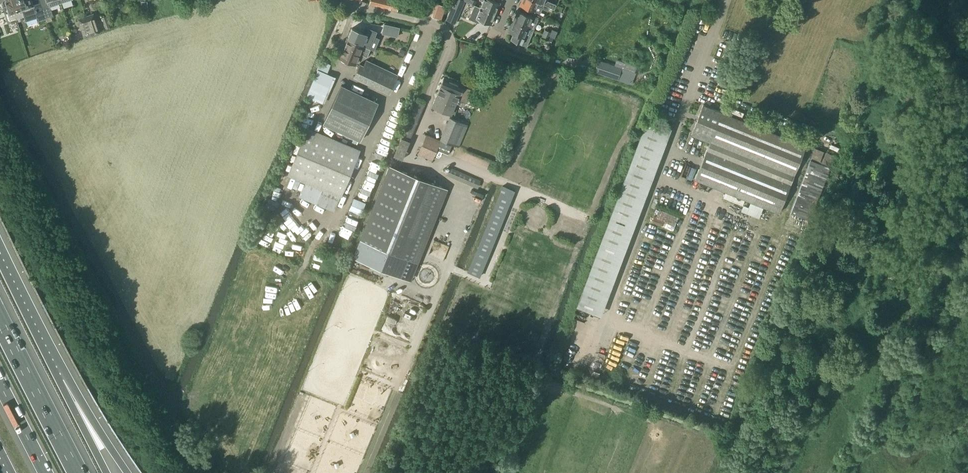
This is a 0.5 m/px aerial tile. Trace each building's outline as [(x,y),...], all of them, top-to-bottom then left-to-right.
[(10,12),(15,10),(17,17),(23,15),(18,0),(6,0),(7,2),(6,3),(5,5),(6,8),(8,9),(9,9),(10,12)] [(18,18),(35,13),(38,20),(45,18),(39,0),(33,0),(32,1),(31,0),(18,0),(23,15),(17,17),(18,18)] [(45,18),(53,15),(50,6),(61,2),(60,0),(39,0),(45,18)] [(369,4),(397,11),(400,1),(395,0),(370,0),(369,4)] [(484,24),(484,22),(490,24),(495,13),(479,7),(477,6),(475,5),(464,0),(463,0),(475,5),(470,16),(469,16),(468,19),(478,23),(479,22),(484,24)] [(479,6),(479,7),(495,13),(499,3),(493,0),(481,0),(483,1),(480,7),(479,6)] [(520,5),(540,13),(542,8),(548,11),(549,7),(533,0),(522,0),(520,5)] [(549,7),(554,9),(556,4),(547,0),(533,0),(549,7)] [(443,17),(445,4),(437,3),(435,16),(443,17)] [(538,19),(533,17),(518,10),(513,21),(534,30),(538,19)] [(85,16),(92,35),(100,32),(94,13),(85,16)] [(92,35),(85,16),(78,18),(84,38),(92,35)] [(510,40),(527,46),(534,30),(513,21),(509,32),(513,34),(510,40)] [(381,23),(379,32),(379,33),(397,37),(399,27),(381,23)] [(352,28),(348,37),(360,43),(362,44),(361,45),(368,48),(369,49),(377,31),(366,27),(363,33),(352,28)] [(544,29),(542,34),(550,37),(555,38),(556,34),(551,32),(544,29)] [(345,62),(347,62),(347,61),(355,64),(359,53),(367,57),(370,49),(369,49),(368,48),(361,45),(362,44),(360,43),(348,37),(339,58),(341,58),(341,59),(342,61),(345,62)] [(363,65),(360,63),(354,77),(390,94),(398,75),(366,59),(363,65)] [(622,67),(599,59),(595,72),(632,85),(636,72),(622,68),(622,67)] [(321,61),(307,96),(325,103),(328,95),(335,77),(328,74),(331,65),(321,61)] [(440,85),(440,86),(431,107),(451,115),(456,103),(463,106),(470,88),(443,77),(440,85)] [(341,85),(322,124),(358,141),(377,102),(341,85)] [(401,137),(392,157),(396,158),(402,160),(425,105),(416,101),(408,122),(407,124),(401,137)] [(724,197),(742,205),(744,199),(779,213),(806,146),(703,105),(691,134),(710,142),(695,179),(726,192),(724,197)] [(441,140),(427,135),(417,154),(432,161),(436,150),(448,155),(452,144),(458,147),(468,125),(449,117),(440,139),(441,140)] [(671,128),(647,119),(575,306),(602,316),(616,276),(671,128)] [(287,176),(322,190),(316,204),(334,211),(340,198),(341,198),(361,150),(307,127),(287,176)] [(918,153),(918,142),(901,142),(901,153),(918,153)] [(835,155),(814,148),(790,212),(815,222),(830,183),(825,181),(835,155)] [(389,165),(352,257),(411,281),(448,189),(389,165)] [(448,174),(474,186),(474,187),(478,188),(481,180),(477,179),(450,168),(448,174)] [(502,186),(499,194),(476,250),(489,255),(515,191),(502,186)] [(353,198),(348,210),(359,214),(364,202),(353,198)] [(651,219),(673,229),(679,216),(657,206),(651,219)]
